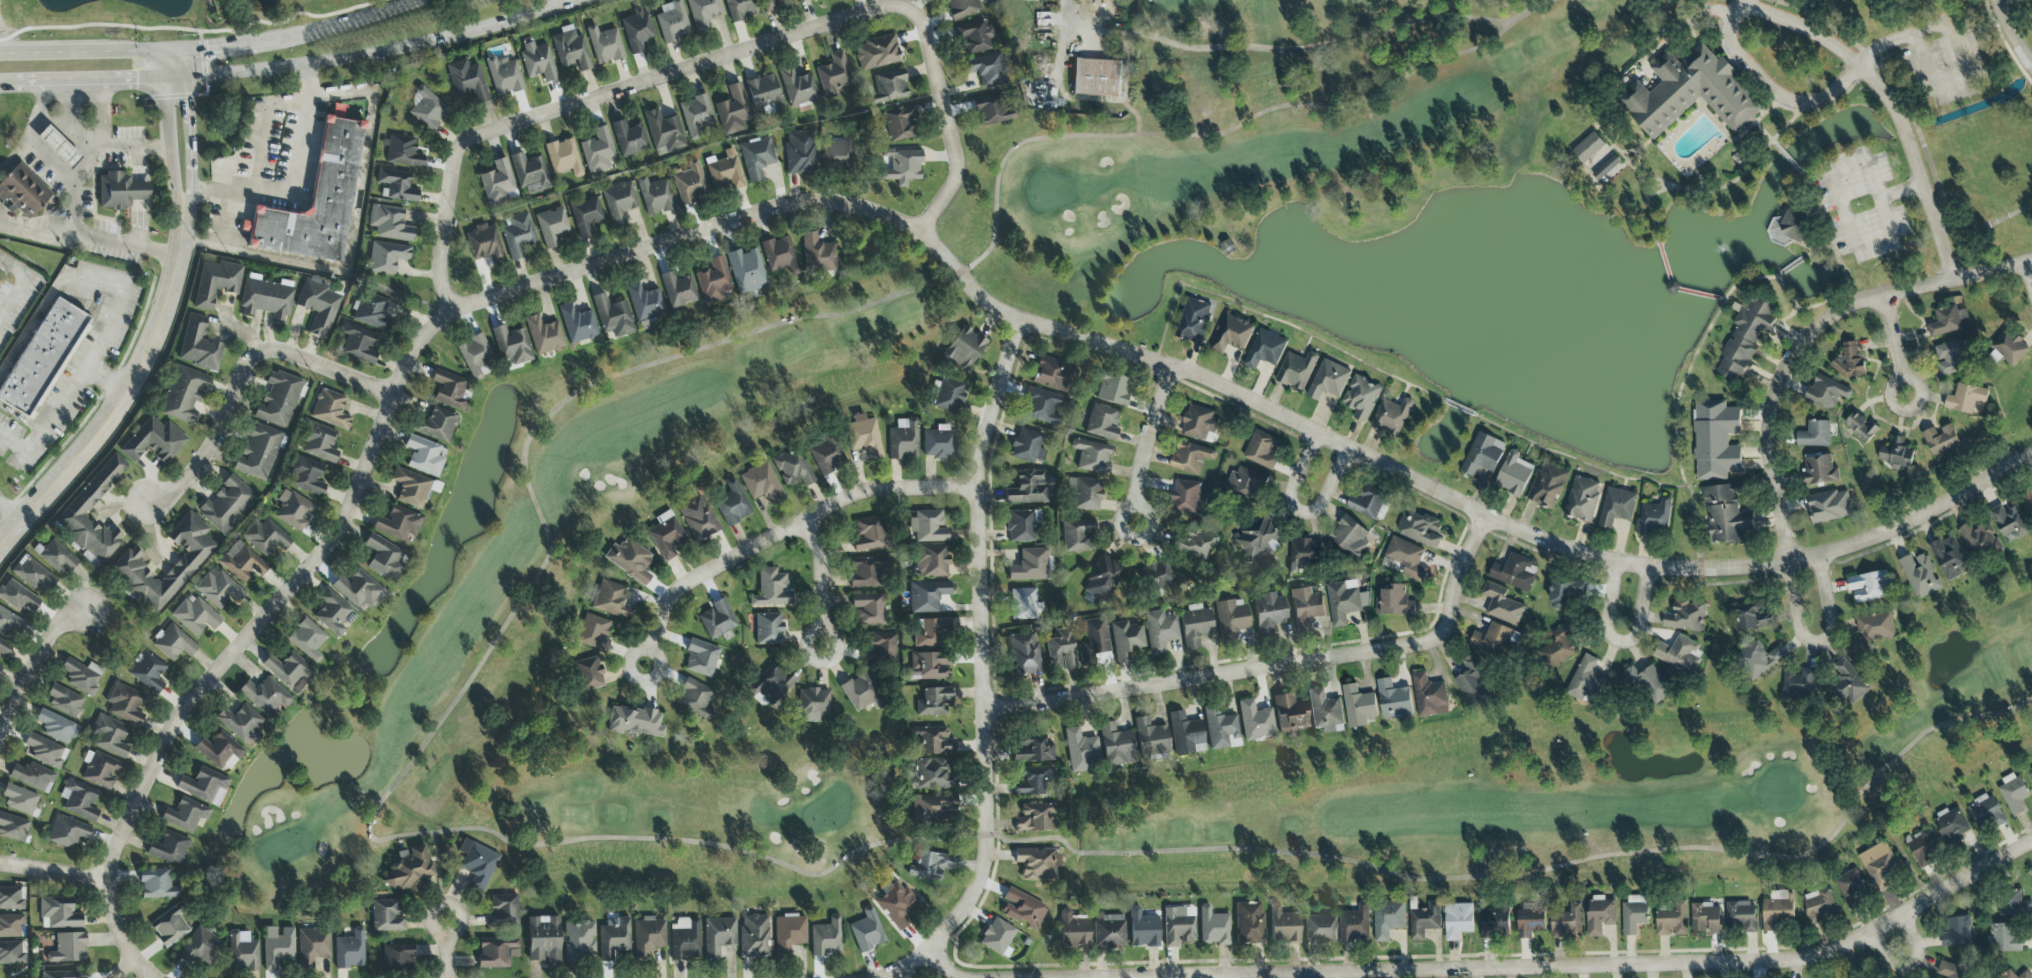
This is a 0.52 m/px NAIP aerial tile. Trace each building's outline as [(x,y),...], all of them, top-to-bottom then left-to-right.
[(659,5),(661,14),(656,15),(662,44),(691,37),(682,0),(659,5)] [(696,32),(710,28),(707,19),(723,15),(718,0),(687,0),(696,32)] [(758,16),(754,0),(725,0),(731,23),(758,16)] [(765,14),(777,10),(774,0),(776,0),(761,0),(765,14)] [(981,11),(977,0),(945,0),(952,21),(981,11)] [(645,7),(633,10),(635,16),(620,20),(631,56),(644,52),(641,43),(654,39),(645,7)] [(991,50),(989,39),(994,38),(992,26),(985,27),(984,21),(956,26),(962,56),(991,50)] [(592,69),(582,35),(575,37),(572,25),(560,29),(561,34),(551,37),(560,69),(577,63),(580,72),(592,69)] [(625,57),(616,28),(598,34),(595,25),(585,28),(597,66),(625,57)] [(855,42),(859,70),(899,64),(895,37),(855,42)] [(1670,49),(1681,60),(1702,41),(1718,59),(1722,55),(1737,71),(1732,76),(1760,107),(1735,130),(1701,94),(1654,137),(1618,97),(1638,79),(1649,92),(1660,81),(1648,68),(1670,49)] [(547,44),(535,48),(533,42),(519,46),(528,79),(542,75),(545,83),(557,80),(547,44)] [(829,53),(831,64),(816,68),(822,94),(851,87),(843,50),(829,53)] [(964,76),(977,74),(980,88),(1007,82),(1001,53),(961,61),(964,76)] [(497,98),(524,89),(514,57),(496,63),(494,56),(484,60),(497,98)] [(478,63),(468,66),(466,59),(445,65),(455,98),(469,94),(473,106),(489,101),(478,63)] [(1073,95),(1121,97),(1123,61),(1074,59),(1073,95)] [(811,73),(794,78),(791,66),(778,69),(788,108),(818,100),(811,73)] [(877,94),(870,96),(872,105),(908,98),(903,69),(873,75),(877,94)] [(753,111),(763,108),(764,115),(783,111),(774,74),(746,81),(753,111)] [(715,104),(724,137),(745,131),(743,122),(751,120),(741,82),(727,86),(731,100),(715,104)] [(450,112),(422,85),(409,98),(415,104),(408,112),(430,133),(450,112)] [(979,128),(1017,118),(1014,107),(1006,109),(1001,92),(972,100),(979,128)] [(715,123),(706,95),(678,104),(690,141),(700,138),(697,129),(715,123)] [(920,136),(912,106),(882,114),(890,144),(920,136)] [(687,148),(677,116),(661,121),(657,108),(643,113),(654,149),(664,146),(667,154),(687,148)] [(250,249),(345,262),(365,123),(326,117),(312,216),(256,208),(250,249)] [(641,125),(627,129),(624,120),(611,124),(622,158),(649,149),(641,125)] [(39,137),(71,169),(83,157),(51,125),(39,137)] [(588,175),(609,170),(607,161),(615,160),(607,126),(593,129),(595,139),(580,143),(588,175)] [(1571,150),(1583,165),(1606,146),(1594,131),(1571,150)] [(785,132),(786,175),(814,174),(813,132),(785,132)] [(386,163),(422,169),(424,156),(414,154),(416,138),(390,134),(386,163)] [(777,164),(770,136),(739,144),(749,184),(763,181),(760,169),(777,164)] [(584,176),(572,138),(544,147),(553,175),(571,169),(574,179),(584,176)] [(823,169),(853,169),(853,138),(823,138),(823,169)] [(724,151),(726,158),(715,162),(713,157),(704,160),(714,193),(744,185),(733,149),(724,151)] [(921,150),(883,151),(883,162),(890,162),(890,170),(882,170),(882,181),(897,181),(897,188),(908,188),(908,181),(921,181),(921,150)] [(543,156),(525,161),(523,152),(511,155),(519,190),(525,188),(527,195),(550,189),(543,156)] [(1593,174),(1600,182),(1621,162),(1614,155),(1593,174)] [(518,198),(505,157),(492,161),(495,171),(479,176),(488,207),(518,198)] [(697,159),(687,162),(690,171),(672,176),(682,206),(709,197),(697,159)] [(20,162),(0,183),(0,195),(28,223),(55,196),(20,162)] [(418,190),(410,188),(412,173),(378,168),(376,184),(388,185),(386,199),(416,204),(418,190)] [(133,209),(132,201),(152,201),(152,183),(132,183),(131,173),(100,174),(101,209),(133,209)] [(666,179),(649,184),(646,176),(636,179),(647,216),(661,212),(662,213),(675,209),(666,179)] [(638,208),(630,182),(601,191),(613,229),(626,224),(622,213),(638,208)] [(589,226),(603,223),(598,198),(570,204),(578,239),(591,236),(589,226)] [(375,238),(415,243),(417,228),(404,227),(406,210),(372,205),(369,227),(376,228),(375,238)] [(535,215),(546,251),(559,246),(556,236),(570,232),(562,206),(535,215)] [(1770,232),(1802,241),(1809,217),(1786,210),(1783,220),(1774,217),(1770,232)] [(507,217),(509,226),(501,228),(510,262),(523,258),(520,247),(537,243),(528,212),(507,217)] [(494,223),(465,231),(473,260),(489,256),(492,266),(505,262),(494,223)] [(802,234),(806,273),(836,270),(834,243),(817,244),(816,232),(802,234)] [(761,244),(770,274),(786,268),(789,278),(800,274),(788,236),(761,244)] [(396,275),(398,260),(412,261),(413,247),(371,242),(368,272),(396,275)] [(756,249),(741,253),(740,249),(726,254),(739,296),(768,287),(756,249)] [(708,260),(711,270),(695,275),(704,306),(725,300),(723,293),(732,290),(721,256),(708,260)] [(194,308),(214,312),(217,292),(239,295),(243,267),(203,260),(194,308)] [(697,301),(690,275),(675,280),(673,271),(660,275),(670,309),(697,301)] [(241,312),(273,316),(272,323),(289,324),(294,284),(245,278),(241,312)] [(327,340),(343,293),(304,280),(296,305),(316,312),(309,333),(327,340)] [(1674,281),(1680,285),(1679,293),(1671,296),(1665,291),(1667,283),(1674,281)] [(658,288),(642,293),(638,282),(625,286),(636,323),(666,314),(658,288)] [(390,334),(395,323),(384,318),(390,302),(363,291),(352,319),(390,334)] [(1718,371),(1742,384),(1753,364),(1751,362),(1759,347),(1755,345),(1763,329),(1769,332),(1776,319),(1770,316),(1775,305),(1750,292),(1733,324),(1737,326),(1721,355),(1725,357),(1718,371)] [(592,297),(603,335),(612,333),(613,340),(635,334),(625,301),(608,306),(604,293),(592,297)] [(95,320),(57,296),(0,386),(0,400),(32,420),(95,320)] [(1202,344),(1213,304),(1187,297),(1176,337),(1202,344)] [(591,310),(575,314),(571,303),(558,307),(569,346),(598,337),(591,310)] [(1928,325),(1930,337),(1963,330),(1960,317),(1959,317),(1957,305),(1935,310),(1938,323),(1928,325)] [(1243,351),(1255,326),(1228,313),(1211,349),(1224,355),(1229,344),(1243,351)] [(217,372),(223,344),(202,340),(207,318),(188,314),(177,363),(217,372)] [(535,356),(565,349),(558,321),(541,325),(538,315),(526,317),(535,356)] [(373,366),(378,352),(370,348),(375,335),(344,322),(340,332),(348,335),(340,354),(373,366)] [(523,328),(506,334),(503,325),(491,329),(503,368),(532,359),(523,328)] [(940,359),(964,376),(988,343),(963,326),(940,359)] [(1276,367),(1287,340),(1259,328),(1243,366),(1256,371),(1260,360),(1276,367)] [(2030,348),(2008,328),(1991,346),(1998,353),(1997,353),(2013,367),(2030,348)] [(497,367),(481,334),(456,347),(472,379),(497,367)] [(1935,346),(1939,362),(1938,362),(1941,376),(1970,368),(1962,339),(1935,346)] [(1836,379),(1865,375),(1860,340),(1843,343),(1845,356),(1833,358),(1836,379)] [(1306,359),(1288,352),(1276,380),(1292,387),(1291,388),(1303,393),(1319,355),(1309,351),(1306,359)] [(1033,386),(1064,390),(1068,362),(1037,358),(1033,386)] [(1306,396),(1319,401),(1324,392),(1339,399),(1351,370),(1324,358),(1306,396)] [(159,413),(193,425),(197,412),(196,411),(208,377),(175,365),(159,413)] [(286,430),(304,382),(270,370),(265,384),(267,385),(255,419),(286,430)] [(433,402),(463,412),(467,402),(460,399),(466,381),(434,370),(430,382),(439,385),(433,402)] [(1094,399),(1124,408),(1132,380),(1102,371),(1094,399)] [(1833,412),(1840,396),(1849,400),(1853,390),(1817,373),(1805,400),(1833,412)] [(1366,424),(1382,387),(1355,375),(1349,389),(1348,389),(1342,404),(1357,411),(1353,418),(1366,424)] [(958,415),(967,387),(936,377),(927,405),(958,415)] [(1947,395),(1944,409),(1973,414),(1975,401),(1987,403),(1989,389),(1957,383),(1955,396),(1947,395)] [(1021,417),(1058,426),(1061,416),(1054,414),(1056,406),(1065,409),(1068,399),(1029,388),(1021,417)] [(347,399),(320,389),(310,418),(347,432),(352,418),(341,414),(347,399)] [(1371,427),(1398,439),(1414,401),(1405,397),(1401,406),(1383,398),(1371,427)] [(1696,479),(1728,478),(1727,472),(1742,472),(1741,445),(1728,445),(1728,433),(1741,433),(1740,407),(1726,407),(1726,400),(1694,401),(1696,479)] [(1086,435),(1116,441),(1118,429),(1115,429),(1119,410),(1092,405),(1086,435)] [(1181,436),(1214,442),(1220,411),(1187,405),(1181,436)] [(413,431),(447,445),(459,417),(432,406),(425,422),(418,419),(413,431)] [(1868,422),(1855,410),(1843,423),(1866,444),(1880,429),(1870,420),(1868,422)] [(876,418),(865,419),(864,414),(852,416),(853,423),(845,424),(849,451),(866,449),(867,460),(881,458),(876,418)] [(167,421),(162,427),(149,415),(119,451),(133,463),(146,448),(165,465),(187,439),(167,421)] [(917,458),(916,419),(895,419),(896,428),(887,428),(888,459),(917,458)] [(1830,421),(1808,420),(1807,431),(1797,431),(1796,446),(1829,446),(1830,421)] [(233,470),(266,482),(283,435),(249,422),(244,436),(246,437),(233,470)] [(299,450),(333,465),(338,452),(329,448),(336,433),(310,422),(299,450)] [(1960,444),(1951,423),(1937,429),(1935,425),(1922,432),(1933,456),(1960,444)] [(922,431),(923,458),(954,457),(953,427),(936,427),(936,430),(922,431)] [(1009,457),(1033,463),(1034,459),(1043,462),(1046,450),(1038,448),(1042,434),(1018,427),(1009,457)] [(1281,440),(1255,429),(1243,457),(1272,470),(1277,459),(1273,457),(1281,440)] [(1461,471),(1474,477),(1479,467),(1494,473),(1507,443),(1478,431),(1461,471)] [(440,446),(407,434),(402,447),(411,451),(405,467),(437,478),(444,459),(437,456),(440,446)] [(843,458),(832,434),(807,446),(821,477),(837,470),(834,463),(843,458)] [(1878,460),(1891,462),(1891,467),(1910,470),(1913,450),(1901,448),(1902,437),(1893,435),(1891,448),(1880,446),(1878,460)] [(1105,475),(1112,447),(1072,438),(1070,448),(1080,450),(1076,469),(1105,475)] [(1216,450),(1178,440),(1170,467),(1200,476),(1206,458),(1213,460),(1216,450)] [(771,460),(784,488),(799,481),(803,488),(814,482),(797,447),(771,460)] [(1521,497),(1534,465),(1518,459),(1521,453),(1510,449),(1495,486),(1521,497)] [(127,464),(112,452),(53,524),(85,551),(80,556),(97,570),(124,537),(113,528),(107,535),(85,516),(127,464)] [(326,485),(316,481),(323,467),(294,454),(282,480),(320,498),(326,485)] [(1831,454),(1804,455),(1805,468),(1803,468),(1804,484),(1839,481),(1838,467),(1832,468),(1831,454)] [(784,498),(766,460),(738,474),(751,501),(767,493),(772,504),(784,498)] [(1528,499),(1554,510),(1570,472),(1544,461),(1528,499)] [(1226,487),(1256,500),(1266,476),(1236,463),(1226,487)] [(421,510),(428,490),(437,494),(441,484),(394,467),(389,480),(401,484),(395,501),(421,510)] [(1005,489),(1005,504),(1047,503),(1046,470),(1016,471),(1017,489),(1005,489)] [(220,485),(223,488),(209,503),(205,500),(196,511),(223,535),(257,497),(230,473),(220,485)] [(1565,516),(1592,523),(1602,483),(1576,476),(1565,516)] [(725,527),(752,514),(735,477),(724,482),(728,492),(712,499),(725,527)] [(1072,509),(1098,511),(1101,481),(1069,478),(1067,494),(1074,494),(1072,509)] [(1199,493),(1201,483),(1176,479),(1172,509),(1203,514),(1206,494),(1199,493)] [(1357,497),(1352,494),(1346,507),(1375,520),(1388,493),(1364,481),(1357,497)] [(1702,486),(1703,503),(1708,503),(1710,544),(1743,542),(1743,532),(1754,531),(1753,511),(1738,512),(1737,493),(1741,493),(1741,484),(1702,486)] [(1599,527),(1612,529),(1614,518),(1632,522),(1637,493),(1607,487),(1599,527)] [(316,507),(284,488),(275,502),(281,505),(274,517),(300,533),(308,519),(309,519),(316,507)] [(1848,490),(1808,494),(1811,522),(1851,518),(1848,490)] [(2021,494),(2031,518),(2031,490),(2021,494)] [(700,494),(676,506),(695,542),(718,529),(700,494)] [(1641,503),(1640,520),(1636,519),(1636,532),(1669,534),(1671,496),(1661,496),(1660,504),(1641,503)] [(1989,511),(2007,544),(2031,531),(2017,505),(2005,511),(2001,504),(1989,511)] [(371,529),(403,543),(407,534),(414,537),(423,518),(392,505),(385,520),(377,516),(371,529)] [(1437,550),(1443,536),(1438,534),(1443,523),(1407,508),(1397,534),(1437,550)] [(654,518),(658,524),(646,531),(664,563),(676,556),(671,548),(686,540),(669,510),(654,518)] [(1041,510),(1008,511),(1008,542),(1034,542),(1034,523),(1041,523),(1041,510)] [(216,545),(204,535),(209,529),(188,511),(166,536),(184,552),(159,581),(136,562),(142,554),(130,544),(106,574),(156,616),(216,545)] [(947,541),(947,528),(942,528),(942,511),(914,511),(914,518),(909,519),(909,542),(947,541)] [(293,542),(262,514),(241,537),(265,558),(276,546),(283,553),(293,542)] [(1369,532),(1345,514),(1327,537),(1356,560),(1370,543),(1364,539),(1369,532)] [(887,546),(881,515),(853,521),(856,538),(852,539),(854,553),(887,546)] [(1279,538),(1270,516),(1233,530),(1246,562),(1279,548),(1276,539),(1279,538)] [(1063,552),(1090,551),(1089,534),(1095,533),(1094,520),(1062,521),(1063,552)] [(1959,527),(1976,559),(2001,545),(1988,520),(1974,528),(1970,521),(1959,527)] [(1218,535),(1183,524),(1175,551),(1209,562),(1218,535)] [(404,552),(369,533),(363,545),(375,552),(366,568),(394,583),(404,566),(398,562),(404,552)] [(1929,545),(1947,581),(1971,569),(1952,533),(1929,545)] [(1384,556),(1406,565),(1402,574),(1422,583),(1428,568),(1419,564),(1425,549),(1392,536),(1384,556)] [(79,562),(49,537),(34,554),(60,575),(64,570),(69,574),(79,562)] [(602,559),(643,587),(651,576),(643,571),(653,557),(625,538),(618,547),(613,543),(602,559)] [(1290,574),(1297,573),(1297,564),(1320,564),(1320,539),(1289,539),(1290,574)] [(217,562),(241,584),(253,571),(259,577),(267,568),(237,540),(217,562)] [(947,546),(915,547),(916,577),(948,576),(947,546)] [(1008,566),(1008,581),(1047,579),(1047,571),(1051,571),(1050,557),(1047,557),(1047,548),(1019,549),(1019,566),(1008,566)] [(1912,554),(1898,560),(1917,600),(1942,588),(1926,553),(1914,559),(1912,554)] [(10,572),(34,591),(40,584),(47,590),(56,580),(25,554),(10,572)] [(1493,563),(1488,579),(1530,591),(1539,563),(1509,554),(1506,566),(1493,563)] [(1082,592),(1107,603),(1125,567),(1099,555),(1082,592)] [(1175,579),(1159,556),(1136,572),(1152,595),(1175,579)] [(880,587),(879,568),(888,568),(887,557),(851,558),(852,588),(880,587)] [(339,575),(330,586),(355,608),(362,601),(369,606),(383,590),(358,568),(346,581),(339,575)] [(758,568),(759,596),(749,597),(749,606),(792,605),(791,589),(786,589),(786,574),(775,574),(775,568),(758,568)] [(1884,597),(1882,586),(1889,585),(1886,569),(1846,577),(1849,590),(1853,589),(1856,603),(1884,597)] [(219,610),(228,599),(235,605),(246,593),(219,571),(213,578),(207,572),(193,589),(219,610)] [(1549,607),(1568,610),(1570,594),(1586,596),(1588,581),(1548,575),(1546,592),(1551,592),(1549,607)] [(41,601),(8,578),(0,589),(0,600),(19,613),(23,608),(32,614),(41,601)] [(590,609),(630,622),(635,608),(623,604),(628,588),(600,579),(590,609)] [(1326,584),(1332,628),(1348,626),(1346,613),(1362,611),(1362,606),(1369,605),(1367,592),(1359,593),(1357,579),(1326,584)] [(1508,589),(1486,581),(1481,594),(1491,598),(1485,614),(1518,626),(1525,605),(1505,597),(1508,589)] [(938,613),(937,596),(950,595),(950,582),(909,583),(909,613),(938,613)] [(1415,615),(1415,601),(1406,600),(1406,584),(1381,583),(1381,597),(1376,597),(1376,614),(1415,615)] [(357,616),(326,587),(316,597),(324,604),(312,617),(337,639),(357,616)] [(1036,588),(1010,589),(1011,620),(1037,619),(1036,588)] [(1311,631),(1310,618),(1325,616),(1322,593),(1310,594),(1310,588),(1291,590),(1295,633),(1311,631)] [(883,594),(851,595),(851,608),(855,608),(856,626),(884,625),(883,594)] [(1254,597),(1258,636),(1272,635),(1271,625),(1287,623),(1284,596),(1276,597),(1275,594),(1254,597)] [(184,599),(170,614),(194,637),(206,625),(212,631),(222,621),(196,597),(190,604),(184,599)] [(737,626),(723,598),(710,604),(712,608),(697,616),(709,640),(737,626)] [(1249,629),(1244,598),(1215,603),(1220,634),(1249,629)] [(1663,626),(1702,631),(1706,602),(1675,598),(1673,614),(1664,613),(1663,626)] [(1728,607),(1735,634),(1774,624),(1770,611),(1764,612),(1761,599),(1728,607)] [(1210,608),(1201,609),(1201,604),(1186,606),(1187,612),(1180,612),(1184,651),(1200,650),(1198,636),(1213,635),(1210,608)] [(0,608),(0,631),(17,639),(26,620),(0,608)] [(1144,613),(1150,657),(1165,655),(1164,642),(1179,640),(1176,614),(1163,616),(1162,610),(1144,613)] [(1860,642),(1896,637),(1893,611),(1857,616),(1860,642)] [(613,622),(585,613),(575,643),(603,652),(613,622)] [(781,613),(754,614),(755,645),(782,645),(781,613)] [(285,638),(314,665),(322,657),(314,650),(327,637),(305,617),(285,638)] [(1083,621),(1086,644),(1077,645),(1080,666),(1100,663),(1098,653),(1109,652),(1105,618),(1083,621)] [(948,619),(922,619),(922,632),(914,632),(914,647),(948,646),(948,619)] [(1115,662),(1133,660),(1131,649),(1145,647),(1141,625),(1128,627),(1127,620),(1109,623),(1115,662)] [(1578,652),(1569,638),(1577,633),(1569,620),(1551,631),(1556,639),(1539,649),(1551,669),(1578,652)] [(150,643),(171,662),(182,651),(189,657),(198,648),(170,622),(150,643)] [(1474,631),(1469,646),(1510,660),(1519,632),(1490,622),(1486,635),(1474,631)] [(1046,639),(1049,669),(1062,667),(1062,671),(1076,669),(1071,628),(1058,629),(1059,638),(1046,639)] [(862,662),(895,663),(896,634),(869,632),(868,648),(863,648),(862,662)] [(1041,673),(1036,632),(1008,635),(1013,676),(1041,673)] [(1652,657),(1692,674),(1704,645),(1677,634),(1672,647),(1659,641),(1652,657)] [(7,658),(12,643),(0,638),(0,655),(7,658)] [(710,678),(720,649),(689,638),(684,651),(689,652),(683,670),(710,678)] [(1778,646),(1767,653),(1758,639),(1739,651),(1756,678),(1786,658),(1778,646)] [(127,673),(157,696),(165,685),(157,679),(167,667),(144,650),(127,673)] [(316,672),(291,651),(280,664),(269,655),(260,666),(297,696),(316,672)] [(1485,673),(1474,652),(1462,659),(1468,671),(1454,678),(1471,708),(1491,697),(1479,676),(1485,673)] [(949,680),(949,654),(909,653),(909,679),(949,680)] [(1598,659),(1584,653),(1565,693),(1592,706),(1605,677),(1593,671),(1598,659)] [(103,670),(89,662),(86,668),(66,657),(59,669),(70,675),(65,683),(92,697),(97,688),(95,686),(103,670)] [(604,688),(599,657),(574,661),(579,691),(604,688)] [(1871,687),(1843,657),(1833,666),(1842,675),(1828,688),(1848,709),(1871,687)] [(746,691),(766,710),(795,679),(774,660),(746,691)] [(1632,664),(1622,672),(1651,708),(1673,691),(1652,664),(1639,674),(1632,664)] [(1815,669),(1801,668),(1801,672),(1784,672),(1782,697),(1813,699),(1815,669)] [(1445,681),(1428,683),(1426,671),(1412,673),(1417,717),(1448,714),(1445,681)] [(871,703),(876,709),(884,704),(864,673),(851,681),(850,679),(838,686),(855,713),(871,703)] [(291,698),(267,676),(255,688),(247,681),(237,691),(270,721),(291,698)] [(1377,679),(1382,717),(1413,714),(1409,687),(1393,688),(1392,677),(1377,679)] [(713,689),(685,679),(675,706),(709,719),(711,711),(706,709),(713,689)] [(139,727),(145,715),(137,711),(144,695),(113,682),(104,702),(111,704),(107,713),(139,727)] [(1367,725),(1367,718),(1378,716),(1374,692),(1359,694),(1357,683),(1342,685),(1348,728),(1367,725)] [(47,696),(52,697),(48,708),(76,717),(83,696),(51,685),(47,696)] [(944,716),(944,701),(953,701),(953,688),(924,688),(924,700),(915,701),(916,717),(944,716)] [(1308,690),(1312,729),(1321,728),(1321,733),(1344,731),(1341,697),(1323,699),(1322,688),(1308,690)] [(797,722),(819,722),(819,716),(829,716),(829,689),(798,689),(797,722)] [(1273,696),(1279,736),(1296,733),(1295,730),(1308,728),(1305,702),(1294,703),(1293,693),(1273,696)] [(1238,701),(1243,741),(1274,737),(1271,708),(1254,710),(1253,699),(1238,701)] [(248,749),(260,736),(255,732),(264,722),(244,703),(232,715),(223,707),(214,718),(248,749)] [(607,732),(626,735),(626,733),(662,738),(664,726),(659,725),(661,712),(611,705),(607,732)] [(67,744),(70,736),(75,738),(80,724),(39,710),(35,721),(45,724),(41,735),(67,744)] [(1205,751),(1200,720),(1185,722),(1183,710),(1168,713),(1175,756),(1205,751)] [(89,732),(98,736),(94,745),(123,760),(129,747),(121,743),(128,728),(98,713),(89,732)] [(1134,718),(1139,756),(1170,753),(1166,725),(1149,727),(1148,716),(1134,718)] [(1100,723),(1104,767),(1135,764),(1132,731),(1115,733),(1114,721),(1100,723)] [(917,755),(956,754),(955,739),(947,740),(947,727),(916,728),(917,755)] [(1070,773),(1090,770),(1089,762),(1100,761),(1097,737),(1080,739),(1079,727),(1064,729),(1070,773)] [(245,753),(220,730),(208,744),(202,738),(193,747),(224,775),(245,753)] [(28,746),(24,755),(58,770),(67,750),(28,733),(23,744),(28,746)] [(1053,745),(1044,745),(1043,734),(1015,735),(1015,762),(1053,761),(1053,745)] [(80,779),(109,792),(116,777),(121,764),(88,749),(83,762),(87,764),(80,779)] [(955,789),(955,775),(947,775),(947,758),(932,758),(933,759),(914,760),(915,790),(955,789)] [(56,774),(27,762),(24,769),(12,764),(6,777),(47,795),(56,774)] [(229,780),(199,766),(193,781),(180,775),(174,788),(217,807),(229,780)] [(1049,767),(1019,768),(1020,781),(1013,781),(1013,795),(1049,795),(1049,767)] [(2002,780),(2004,784),(1998,787),(2012,817),(2026,811),(2020,800),(2030,795),(2019,772),(2002,780)] [(94,823),(99,811),(91,808),(98,791),(67,778),(60,798),(65,800),(61,810),(94,823)] [(4,807),(31,816),(39,795),(5,784),(1,796),(7,798),(4,807)] [(1990,792),(1966,805),(1979,829),(1989,824),(1992,829),(2006,822),(1990,792)] [(911,796),(912,822),(953,822),(953,795),(911,796)] [(211,810),(180,797),(174,812),(165,808),(160,822),(191,835),(198,817),(206,821),(211,810)] [(1020,805),(1021,818),(1013,818),(1014,832),(1050,831),(1050,814),(1054,814),(1054,804),(1020,805)] [(1947,842),(1970,831),(1958,805),(1934,816),(1947,842)] [(0,813),(0,836),(23,844),(30,822),(0,813)] [(77,836),(87,840),(91,828),(56,814),(45,841),(72,851),(77,836)] [(1919,869),(1933,863),(1929,854),(1940,849),(1930,827),(1905,838),(1919,869)] [(181,866),(189,839),(165,832),(161,845),(149,841),(145,856),(181,866)] [(459,868),(473,874),(468,886),(484,892),(499,853),(462,839),(457,852),(464,854),(459,868)] [(1857,855),(1878,892),(1897,881),(1892,872),(1900,867),(1885,840),(1857,855)] [(407,885),(409,893),(422,890),(420,878),(435,875),(432,862),(427,862),(424,845),(409,848),(410,856),(393,859),(395,868),(381,871),(384,889),(407,885)] [(939,882),(941,868),(949,870),(952,856),(917,850),(915,867),(908,865),(906,876),(939,882)] [(1013,850),(1013,863),(1021,863),(1021,880),(1035,880),(1035,879),(1059,879),(1059,850),(1013,850)] [(1861,903),(1858,895),(1867,892),(1858,868),(1835,877),(1846,908),(1861,903)] [(141,898),(180,898),(179,887),(171,887),(170,869),(140,870),(141,898)] [(905,918),(919,905),(897,880),(872,903),(899,932),(909,923),(905,918)] [(24,888),(0,887),(0,910),(23,910),(24,888)] [(1802,895),(1811,923),(1838,914),(1829,887),(1802,895)] [(1046,903),(1006,888),(1002,901),(1005,902),(999,916),(1036,930),(1046,903)] [(2031,915),(2031,901),(2021,901),(2021,889),(1999,890),(2000,916),(2031,915)] [(1763,931),(1778,931),(1778,922),(1794,922),(1793,890),(1769,891),(1770,899),(1763,899),(1763,931)] [(490,895),(490,914),(485,914),(486,928),(518,927),(517,895),(490,895)] [(1615,924),(1614,899),(1605,899),(1604,895),(1588,895),(1589,937),(1602,937),(1601,925),(1615,924)] [(1624,935),(1637,935),(1637,924),(1649,924),(1648,895),(1623,896),(1624,935)] [(48,929),(82,927),(81,913),(72,913),(72,897),(39,898),(39,918),(47,918),(48,929)] [(1656,935),(1673,935),(1687,935),(1687,900),(1675,899),(1675,912),(1656,911),(1656,935)] [(399,919),(399,900),(371,901),(372,932),(404,932),(404,919),(399,919)] [(1359,911),(1340,911),(1340,941),(1370,941),(1369,900),(1359,901),(1359,911)] [(1375,942),(1390,942),(1390,928),(1406,928),(1405,900),(1374,901),(1375,942)] [(187,910),(181,901),(149,924),(165,948),(190,931),(179,915),(187,910)] [(1726,901),(1727,931),(1756,930),(1755,901),(1726,901)] [(1235,903),(1236,944),(1263,944),(1262,902),(1235,903)] [(1581,902),(1570,903),(1571,913),(1550,913),(1551,937),(1582,937),(1581,902)] [(1300,942),(1299,912),(1280,913),(1280,903),(1270,903),(1271,943),(1300,942)] [(1473,932),(1473,903),(1445,904),(1445,941),(1460,941),(1460,932),(1473,932)] [(1509,937),(1508,904),(1480,905),(1481,938),(1509,937)] [(1721,933),(1721,904),(1693,904),(1693,932),(1721,933)] [(848,924),(858,953),(885,943),(871,905),(861,909),(865,918),(848,924)] [(1229,945),(1228,914),(1210,914),(1210,905),(1199,905),(1200,942),(1216,942),(1216,946),(1229,945)] [(1545,931),(1545,905),(1518,905),(1519,938),(1532,938),(1531,931),(1545,931)] [(1158,916),(1140,917),(1140,906),(1128,907),(1129,947),(1159,947),(1158,916)] [(1194,942),(1194,907),(1172,908),(1172,915),(1164,915),(1164,948),(1178,947),(1178,942),(1194,942)] [(1088,949),(1089,916),(1070,916),(1070,909),(1061,909),(1060,948),(1088,949)] [(23,938),(24,916),(0,915),(0,938),(23,938)] [(741,958),(769,957),(768,915),(740,916),(741,958)] [(774,916),(774,955),(788,955),(788,946),(805,945),(805,915),(774,916)] [(829,925),(810,925),(811,956),(840,956),(839,915),(828,915),(829,925)] [(1093,921),(1093,947),(1124,946),(1123,915),(1101,915),(1101,921),(1093,921)] [(1335,941),(1335,916),(1304,916),(1305,942),(1335,941)] [(1941,945),(1972,944),(1971,916),(1946,917),(1947,932),(1941,932),(1941,945)] [(558,917),(527,917),(528,963),(559,962),(558,917)] [(1000,957),(1016,930),(994,917),(978,943),(1000,957)] [(598,926),(599,962),(613,962),(613,950),(629,950),(629,918),(605,918),(605,926),(598,926)] [(634,919),(635,959),(653,959),(653,948),(665,948),(664,920),(655,920),(655,918),(634,919)] [(736,946),(735,918),(703,919),(705,961),(720,960),(720,947),(736,946)] [(698,920),(669,920),(670,960),(699,959),(698,920)] [(594,921),(563,922),(565,962),(593,962),(593,935),(594,935),(594,921)] [(2020,951),(2020,923),(1989,923),(1989,950),(2020,951)] [(198,925),(177,957),(190,965),(195,958),(210,968),(226,942),(198,925)] [(293,928),(278,928),(278,927),(263,927),(264,971),(278,971),(278,961),(294,961),(293,928)] [(353,938),(334,938),(335,968),(364,968),(363,927),(352,928),(353,938)] [(329,957),(328,930),(298,930),(299,968),(318,968),(318,958),(329,957)] [(257,940),(249,940),(248,931),(228,932),(230,972),(258,971),(257,940)] [(86,962),(85,933),(55,933),(55,952),(46,953),(46,963),(86,962)] [(478,939),(479,969),(508,968),(508,949),(518,948),(518,938),(478,939)] [(413,969),(413,945),(382,944),(382,969),(413,969)] [(1947,977),(1966,977),(1969,969),(1940,960),(1936,974),(1947,977)] [(2010,969),(1999,977),(2017,977),(2010,969)] [(2026,970),(2017,977),(2031,977),(2026,970)]
